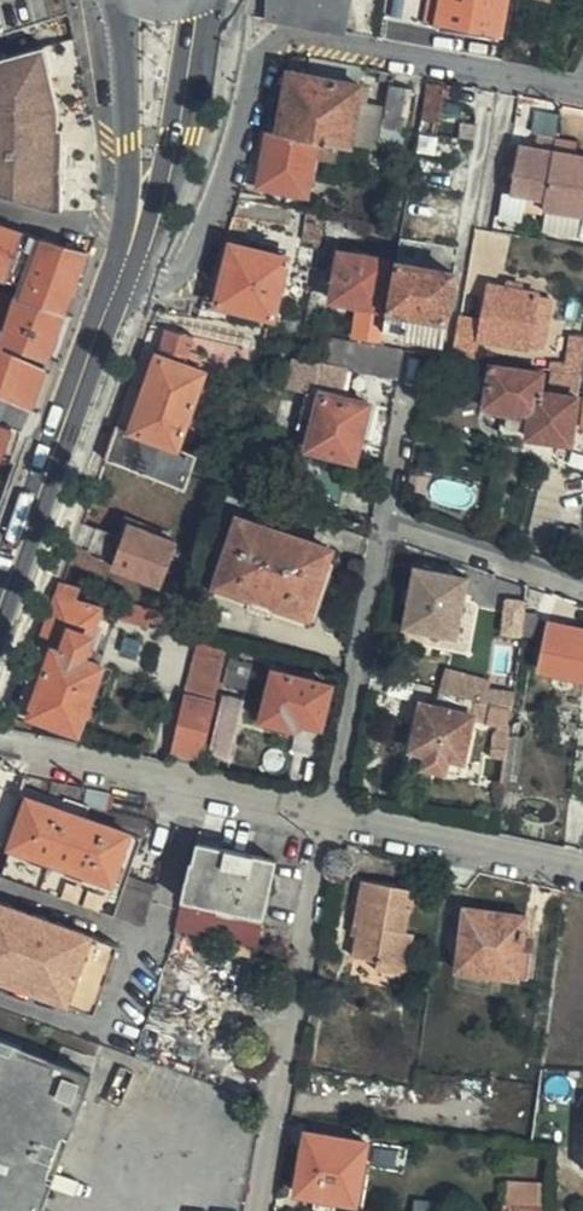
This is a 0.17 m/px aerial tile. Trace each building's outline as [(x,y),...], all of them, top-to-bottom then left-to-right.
[(351,7),(362,10),(363,0),(352,0),(351,7)] [(501,41),(508,0),(431,0),(428,27),(501,41)] [(0,59),(0,193),(53,210),(62,210),(63,129),(58,129),(58,109),(45,47),(0,59)] [(366,69),(306,58),(302,75),(363,87),(366,69)] [(318,143),(352,149),(363,87),(302,75),(289,73),(279,134),(279,136),(318,143)] [(407,132),(414,90),(390,85),(383,127),(407,132)] [(279,134),(269,132),(259,188),(308,197),(318,143),(279,136),(279,134)] [(578,143),(539,136),(537,147),(518,144),(509,197),(528,199),(526,212),(543,215),(544,211),(582,219),(582,157),(577,156),(578,143)] [(287,209),(239,201),(233,214),(231,218),(284,227),(287,209)] [(0,225),(0,277),(27,285),(45,239),(0,225)] [(86,251),(45,239),(27,285),(69,298),(86,251)] [(218,304),(275,317),(289,258),(232,245),(218,304)] [(351,338),(383,343),(385,331),(388,314),(390,299),(382,298),(387,264),(382,261),(382,259),(339,252),(331,301),(356,305),(351,338)] [(455,273),(397,261),(390,299),(388,314),(403,317),(400,334),(444,343),(455,273)] [(69,298),(27,285),(24,292),(22,299),(64,314),(69,298)] [(459,316),(452,354),(478,358),(481,339),(531,349),(531,343),(543,345),(551,301),(542,298),(539,295),(488,286),(482,319),(459,316)] [(5,343),(6,343),(48,360),(64,314),(22,299),(19,297),(15,304),(0,299),(0,340),(5,343)] [(385,331),(400,334),(403,317),(388,314),(385,331)] [(189,360),(195,337),(167,330),(160,352),(189,360)] [(346,368),(400,376),(404,350),(382,347),(328,338),(324,363),(295,359),(288,388),(307,393),(299,428),(312,432),(307,450),(356,462),(371,405),(341,398),(346,368)] [(32,408),(46,367),(4,349),(5,343),(0,340),(0,394),(32,408)] [(118,428),(106,461),(187,491),(192,477),(194,473),(195,468),(200,457),(195,454),(179,447),(207,373),(159,356),(132,432),(118,428)] [(542,370),(554,372),(563,373),(582,376),(582,368),(543,362),(542,370)] [(545,374),(492,366),(486,406),(502,409),(533,413),(530,432),(529,439),(572,445),(579,398),(542,394),(545,374)] [(563,373),(554,372),(552,389),(579,393),(582,376),(563,373)] [(20,429),(24,432),(32,408),(0,394),(0,423),(20,429)] [(533,413),(502,409),(500,428),(530,432),(533,413)] [(310,618),(331,551),(238,519),(217,585),(254,598),(250,612),(267,617),(271,605),(310,618)] [(83,525),(75,547),(116,562),(124,540),(83,525)] [(124,540),(116,562),(113,569),(161,588),(177,543),(130,525),(124,540)] [(405,627),(458,638),(468,578),(415,568),(405,627)] [(63,583),(18,711),(79,733),(104,667),(86,660),(101,610),(77,603),(80,588),(63,583)] [(149,629),(151,624),(154,611),(125,602),(120,621),(149,629)] [(503,636),(523,638),(527,604),(507,602),(503,636)] [(527,604),(523,638),(540,639),(542,605),(527,604)] [(180,630),(183,619),(154,611),(151,624),(179,633),(180,630)] [(581,638),(582,631),(551,625),(543,660),(582,669),(582,638),(581,638)] [(229,644),(201,636),(197,654),(225,660),(229,644)] [(185,698),(216,705),(232,644),(229,644),(225,660),(197,654),(185,698)] [(272,666),(274,656),(243,648),(240,656),(272,666)] [(259,665),(230,658),(224,686),(252,693),(259,665)] [(582,680),(582,669),(543,660),(540,670),(582,680)] [(322,727),(333,686),(315,683),(316,677),(306,674),(305,680),(274,672),(262,721),(266,721),(264,728),(288,734),(290,728),(295,728),(295,721),(322,727)] [(499,689),(498,705),(513,709),(515,691),(499,689)] [(496,727),(511,729),(513,709),(498,705),(442,690),(439,708),(422,704),(411,751),(428,755),(424,768),(447,772),(449,759),(466,763),(475,722),(496,727)] [(230,761),(244,701),(223,695),(209,755),(230,761)] [(172,752),(203,758),(216,705),(185,698),(172,752)] [(501,760),(507,760),(510,737),(511,729),(496,727),(492,759),(501,760)] [(428,755),(411,751),(409,764),(424,768),(428,755)] [(449,759),(447,772),(463,776),(466,763),(449,759)] [(149,807),(140,799),(87,789),(83,806),(147,820),(149,807)] [(14,850),(4,878),(115,916),(146,927),(155,895),(126,885),(130,876),(150,820),(147,820),(83,806),(22,794),(2,846),(14,850)] [(191,863),(176,932),(235,944),(257,948),(259,949),(264,925),(241,919),(243,915),(266,919),(278,860),(199,843),(193,862),(191,863)] [(126,885),(155,895),(158,885),(130,876),(126,885)] [(360,927),(358,937),(354,958),(380,962),(378,971),(408,976),(415,934),(407,933),(409,910),(406,909),(410,890),(363,881),(355,926),(360,927)] [(0,905),(0,983),(96,1016),(120,946),(0,905)] [(458,961),(522,970),(527,934),(529,916),(465,907),(458,961)] [(527,934),(522,970),(520,982),(532,982),(537,935),(527,934)] [(255,960),(255,958),(257,948),(235,944),(233,955),(255,960)] [(520,982),(522,970),(458,961),(456,973),(520,982)] [(93,1078),(0,1043),(0,1210),(42,1210),(93,1078)] [(357,1205),(368,1145),(309,1134),(298,1195),(357,1205)] [(518,1179),(515,1199),(542,1202),(545,1182),(518,1179)]
